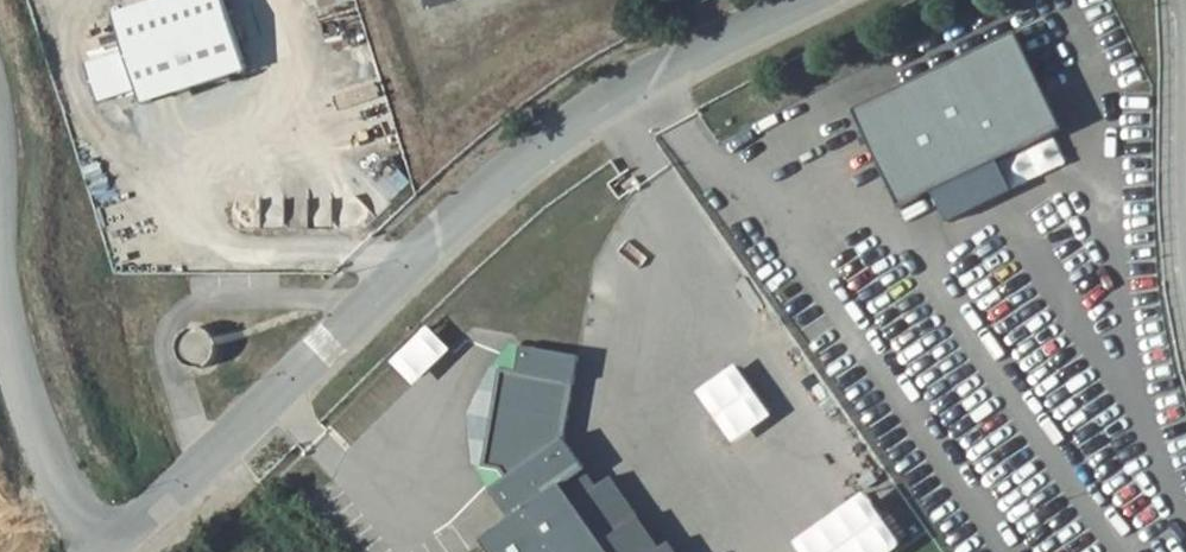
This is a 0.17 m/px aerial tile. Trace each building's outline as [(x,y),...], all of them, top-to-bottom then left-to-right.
[(224,0),(159,0),(116,14),(127,51),(87,63),(100,100),(138,88),(145,104),(247,71),(224,0)] [(1064,129),(1018,35),(856,110),(901,207),(935,192),(951,223),(1017,191),(1003,159),(1064,129)] [(414,384),(452,348),(429,324),(391,360),(414,384)] [(195,370),(202,369),(209,367),(214,362),(218,355),(219,348),(217,341),(214,335),(209,330),(202,327),(195,327),(188,329),(182,333),(178,338),(175,345),(175,352),(178,359),(182,364),(188,368),(195,370)] [(492,551),(675,551),(669,544),(661,548),(612,479),(597,489),(563,438),(575,356),(521,347),(517,371),(492,368),(470,412),(475,467),(511,523),(485,541),(492,551)] [(735,362),(694,390),(732,444),(773,416),(735,362)] [(802,551),(889,551),(905,540),(864,488),(794,541),(802,551)]
